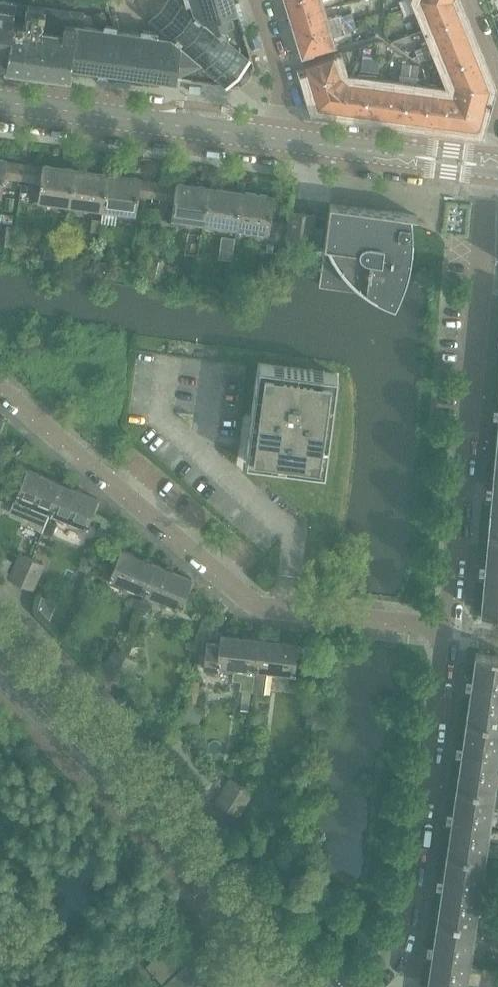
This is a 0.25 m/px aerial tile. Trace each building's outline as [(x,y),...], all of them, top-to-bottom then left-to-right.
[(71,65),(102,69),(98,78),(103,79),(108,80),(108,70),(162,78),(163,78),(176,80),(177,72),(198,62),(204,67),(203,67),(204,68),(205,67),(215,76),(214,77),(215,78),(216,76),(226,84),(225,85),(227,87),(251,58),(249,57),(239,49),(241,48),(240,47),(239,49),(228,40),(229,38),(228,38),(224,35),(230,12),(237,10),(234,0),(191,0),(194,10),(170,37),(155,35),(155,31),(143,30),(142,34),(115,30),(116,26),(114,26),(113,26),(106,25),(106,29),(77,25),(71,65)] [(290,19),(324,8),(322,0),(284,0),(290,19)] [(399,2),(402,9),(413,5),(411,0),(403,0),(399,2)] [(421,5),(430,26),(460,14),(454,0),(450,0),(441,3),(439,0),(433,0),(421,5)] [(17,3),(0,1),(0,55),(8,56),(13,21),(14,21),(17,3)] [(8,56),(6,66),(70,75),(71,65),(76,25),(78,11),(28,4),(25,22),(14,21),(13,21),(8,56)] [(413,5),(402,9),(405,17),(416,12),(413,5)] [(324,8),(290,19),(296,38),(338,25),(335,16),(328,19),(324,8)] [(460,14),(430,26),(436,40),(428,43),(431,51),(469,36),(460,14)] [(338,25),(296,38),(302,57),(336,47),(333,36),(340,34),(338,25)] [(442,56),(448,70),(478,58),(469,36),(431,51),(435,59),(442,56)] [(422,47),(416,50),(420,61),(426,58),(424,54),(422,47)] [(347,51),(304,64),(310,84),(341,75),(337,64),(350,60),(347,51)] [(454,84),(491,89),(478,58),(448,70),(454,84)] [(348,80),(342,112),(364,115),(370,75),(361,73),(360,82),(348,80)] [(341,75),(310,84),(316,105),(322,109),(342,112),(348,80),(341,75)] [(379,76),(370,75),(364,115),(384,118),(388,86),(377,84),(379,76)] [(388,86),(384,118),(404,120),(409,80),(400,79),(399,87),(388,86)] [(418,82),(409,80),(404,120),(423,123),(427,91),(417,90),(418,82)] [(427,91),(423,123),(444,126),(449,94),(437,93),(438,84),(429,83),(427,91)] [(491,89),(454,84),(452,95),(449,94),(444,126),(475,130),(478,128),(481,126),(491,89)] [(7,160),(0,159),(0,194),(2,194),(5,177),(19,179),(22,163),(7,161),(7,160)] [(40,182),(38,199),(71,204),(76,169),(43,164),(43,166),(28,164),(25,180),(40,182)] [(76,169),(71,204),(103,208),(108,173),(76,169)] [(108,173),(103,208),(136,213),(139,195),(154,197),(156,182),(141,180),(141,178),(108,173)] [(174,200),(172,217),(204,222),(210,187),(176,183),(176,184),(161,182),(159,198),(174,200)] [(210,187),(204,222),(237,226),(243,192),(210,187)] [(266,230),(265,236),(278,238),(280,222),(271,221),(275,196),(243,192),(237,226),(266,230)] [(324,251),(319,285),(366,292),(373,296),(381,300),(389,304),(395,306),(400,296),(402,291),(405,285),(406,281),(407,279),(408,274),(410,268),(411,262),(412,256),(412,252),(413,245),(413,240),(413,233),(413,228),(412,216),(417,217),(418,215),(330,204),(324,251)] [(290,211),(286,239),(299,241),(303,212),(290,211)] [(303,212),(299,241),(312,242),(316,214),(303,212)] [(92,219),(90,231),(100,233),(101,220),(92,219)] [(13,247),(16,226),(6,224),(3,245),(13,247)] [(259,364),(246,462),(325,472),(338,375),(259,364)] [(488,534),(497,534),(497,455),(495,455),(488,534)] [(14,495),(17,497),(15,502),(30,508),(32,503),(50,510),(49,511),(50,512),(62,484),(26,469),(17,491),(16,491),(14,495)] [(11,489),(0,484),(0,493),(7,497),(11,489)] [(97,501),(98,499),(62,484),(50,512),(52,512),(52,511),(70,518),(68,524),(83,530),(85,524),(88,526),(90,521),(89,521),(93,511),(95,512),(100,502),(97,501)] [(47,520),(42,532),(52,536),(57,524),(47,520)] [(481,612),(497,614),(496,614),(497,615),(497,534),(488,534),(481,612)] [(144,590),(143,592),(145,592),(156,565),(120,550),(111,571),(110,571),(108,576),(111,577),(109,582),(124,588),(126,583),(144,590)] [(21,553),(9,579),(21,584),(33,558),(21,553)] [(33,558),(21,584),(33,590),(45,564),(33,558)] [(194,583),(191,581),(192,579),(156,565),(145,592),(146,593),(147,592),(164,599),(162,604),(177,610),(179,605),(182,606),(184,602),(183,601),(187,592),(190,593),(194,583)] [(57,602),(43,595),(37,607),(49,618),(57,602)] [(132,596),(127,608),(137,612),(142,600),(132,596)] [(142,600),(137,612),(146,616),(151,604),(142,600)] [(207,643),(204,668),(235,671),(234,680),(242,680),(241,689),(253,691),(256,669),(259,640),(221,635),(220,644),(207,643)] [(267,669),(276,670),(276,676),(292,678),(292,672),(296,672),(296,667),(295,667),(296,657),(299,658),(300,646),(297,646),(298,644),(259,640),(256,669),(253,691),(264,692),(267,669)] [(115,647),(100,672),(112,678),(126,654),(115,647)] [(491,654),(491,655),(476,653),(466,719),(497,724),(497,655),(491,654)] [(126,654),(112,678),(123,685),(138,661),(126,654)] [(183,717),(197,725),(205,710),(191,703),(183,717)] [(317,718),(318,706),(309,705),(307,716),(317,718)] [(457,786),(494,792),(497,767),(497,724),(466,719),(457,786)] [(229,778),(215,803),(227,809),(241,785),(229,778)] [(241,785),(227,809),(238,816),(253,792),(241,785)] [(457,786),(447,853),(485,859),(494,792),(457,786)] [(447,853),(437,920),(475,926),(485,859),(447,853)] [(427,986),(428,986),(466,986),(475,926),(437,920),(427,986)] [(194,958),(192,956),(175,938),(146,966),(163,983),(163,984),(162,985),(161,986),(194,986),(201,967),(201,966),(194,958)] [(202,965),(201,966),(201,967),(194,986),(219,986),(202,965)]
